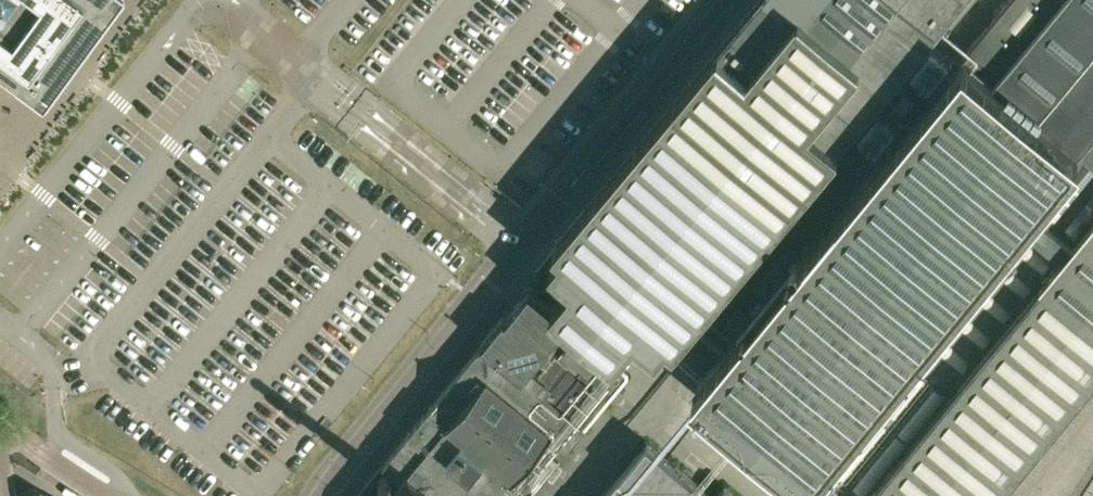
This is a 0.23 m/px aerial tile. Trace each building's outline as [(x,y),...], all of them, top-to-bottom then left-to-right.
[(2,60),(37,86),(100,0),(0,0),(0,59),(2,60)] [(901,70),(947,14),(959,0),(756,0),(702,65),(556,240),(565,248),(555,261),(576,279),(571,285),(567,289),(563,295),(556,304),(615,355),(623,345),(628,339),(632,334),(636,328),(658,346),(669,333),(676,339),(901,70)] [(964,56),(849,197),(853,201),(829,230),(825,226),(804,251),(791,240),(753,285),(767,297),(750,317),(747,315),(750,310),(740,302),(705,345),(719,356),(721,353),(723,356),(721,358),(698,386),(698,387),(784,457),(790,462),(810,479),(825,460),(864,492),(860,495),(992,495),(1092,373),(1092,0),(1008,0),(963,55),(964,56)] [(518,478),(516,476),(550,434),(567,447),(627,373),(611,359),(612,358),(579,332),(569,344),(568,344),(558,356),(555,353),(537,375),(528,368),(568,318),(541,295),(540,291),(534,286),(526,287),(521,293),(522,297),(507,315),(504,313),(481,342),(483,343),(384,462),(402,477),(386,495),(525,495),(531,489),(518,478)] [(648,440),(603,495),(716,495),(648,440)] [(48,495),(32,486),(25,491),(25,495),(49,495),(48,495)] [(725,486),(717,495),(738,495),(725,486)]
